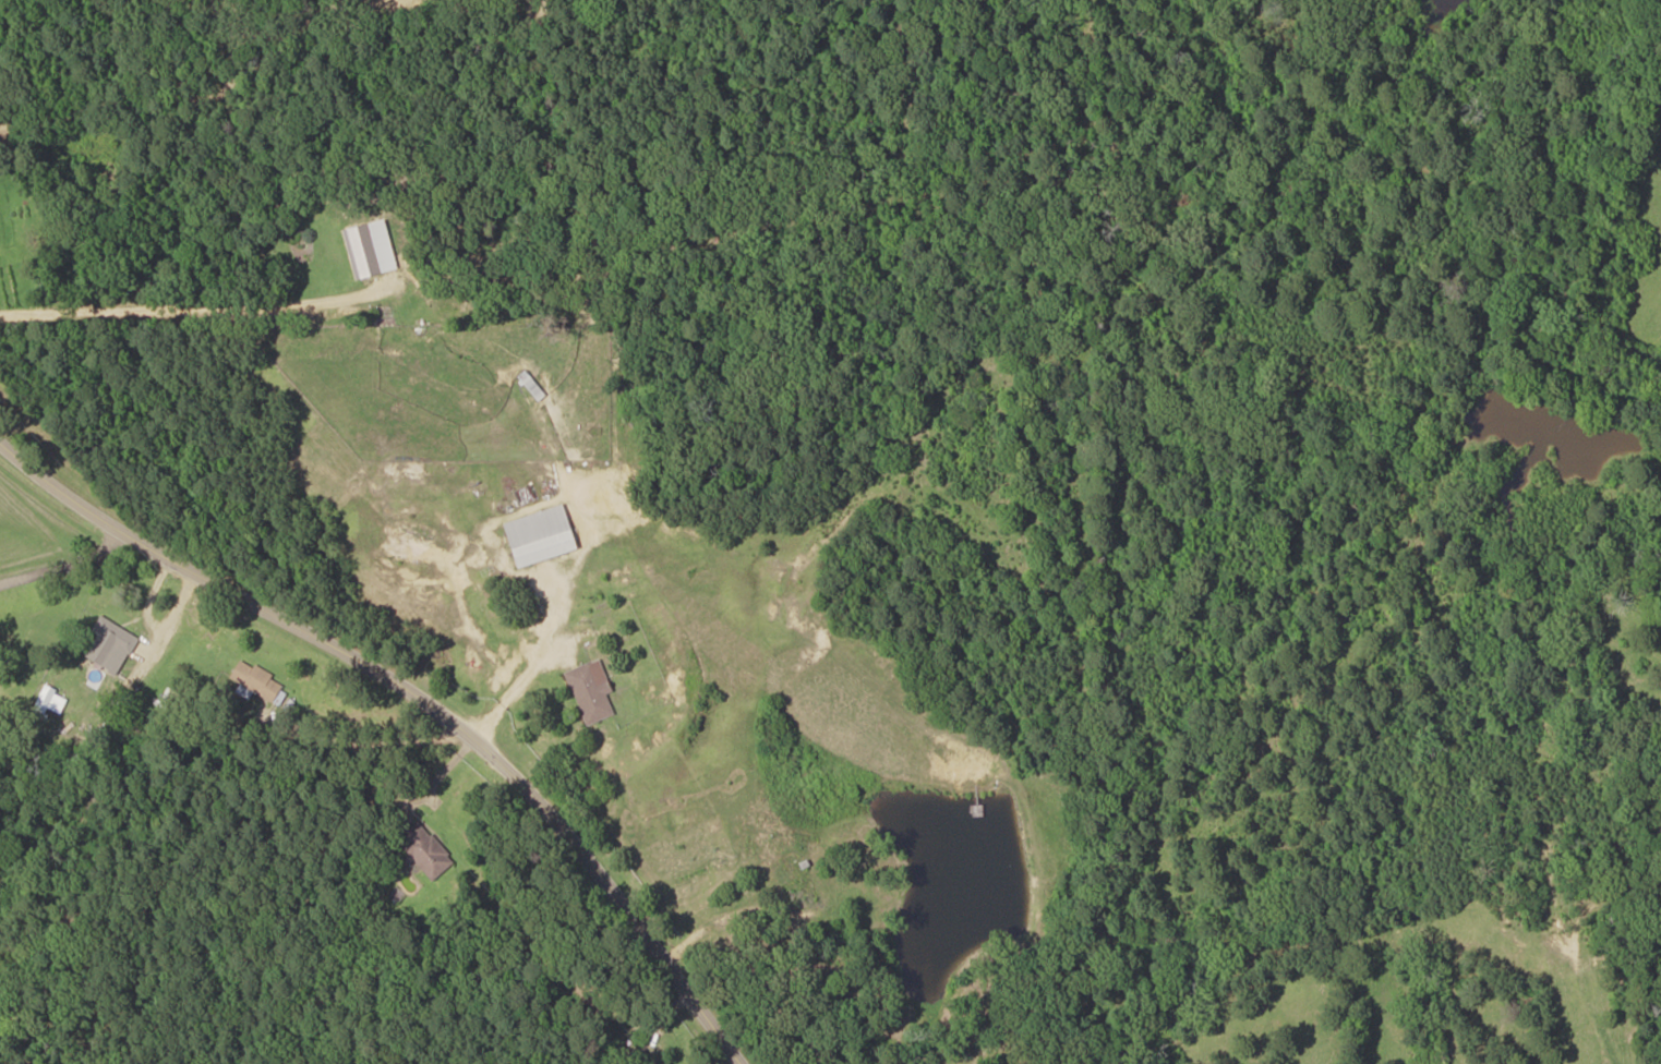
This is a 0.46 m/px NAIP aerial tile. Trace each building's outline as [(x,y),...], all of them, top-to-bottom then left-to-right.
[(349,233),(359,281),(370,279),(360,230),(349,233)] [(520,377),(540,400),(545,395),(526,372),(520,377)] [(579,551),(566,505),(506,522),(519,569),(579,551)] [(138,635),(100,618),(93,633),(97,635),(87,659),(122,674),(138,635)] [(613,692),(600,658),(566,671),(587,725),(616,714),(608,694),(613,692)] [(275,702),(285,683),(242,659),(231,678),(275,702)] [(70,698),(47,686),(33,710),(46,718),(51,709),(60,714),(70,698)] [(416,859),(435,881),(457,861),(420,820),(402,837),(406,842),(395,852),(408,866),(416,859)]
